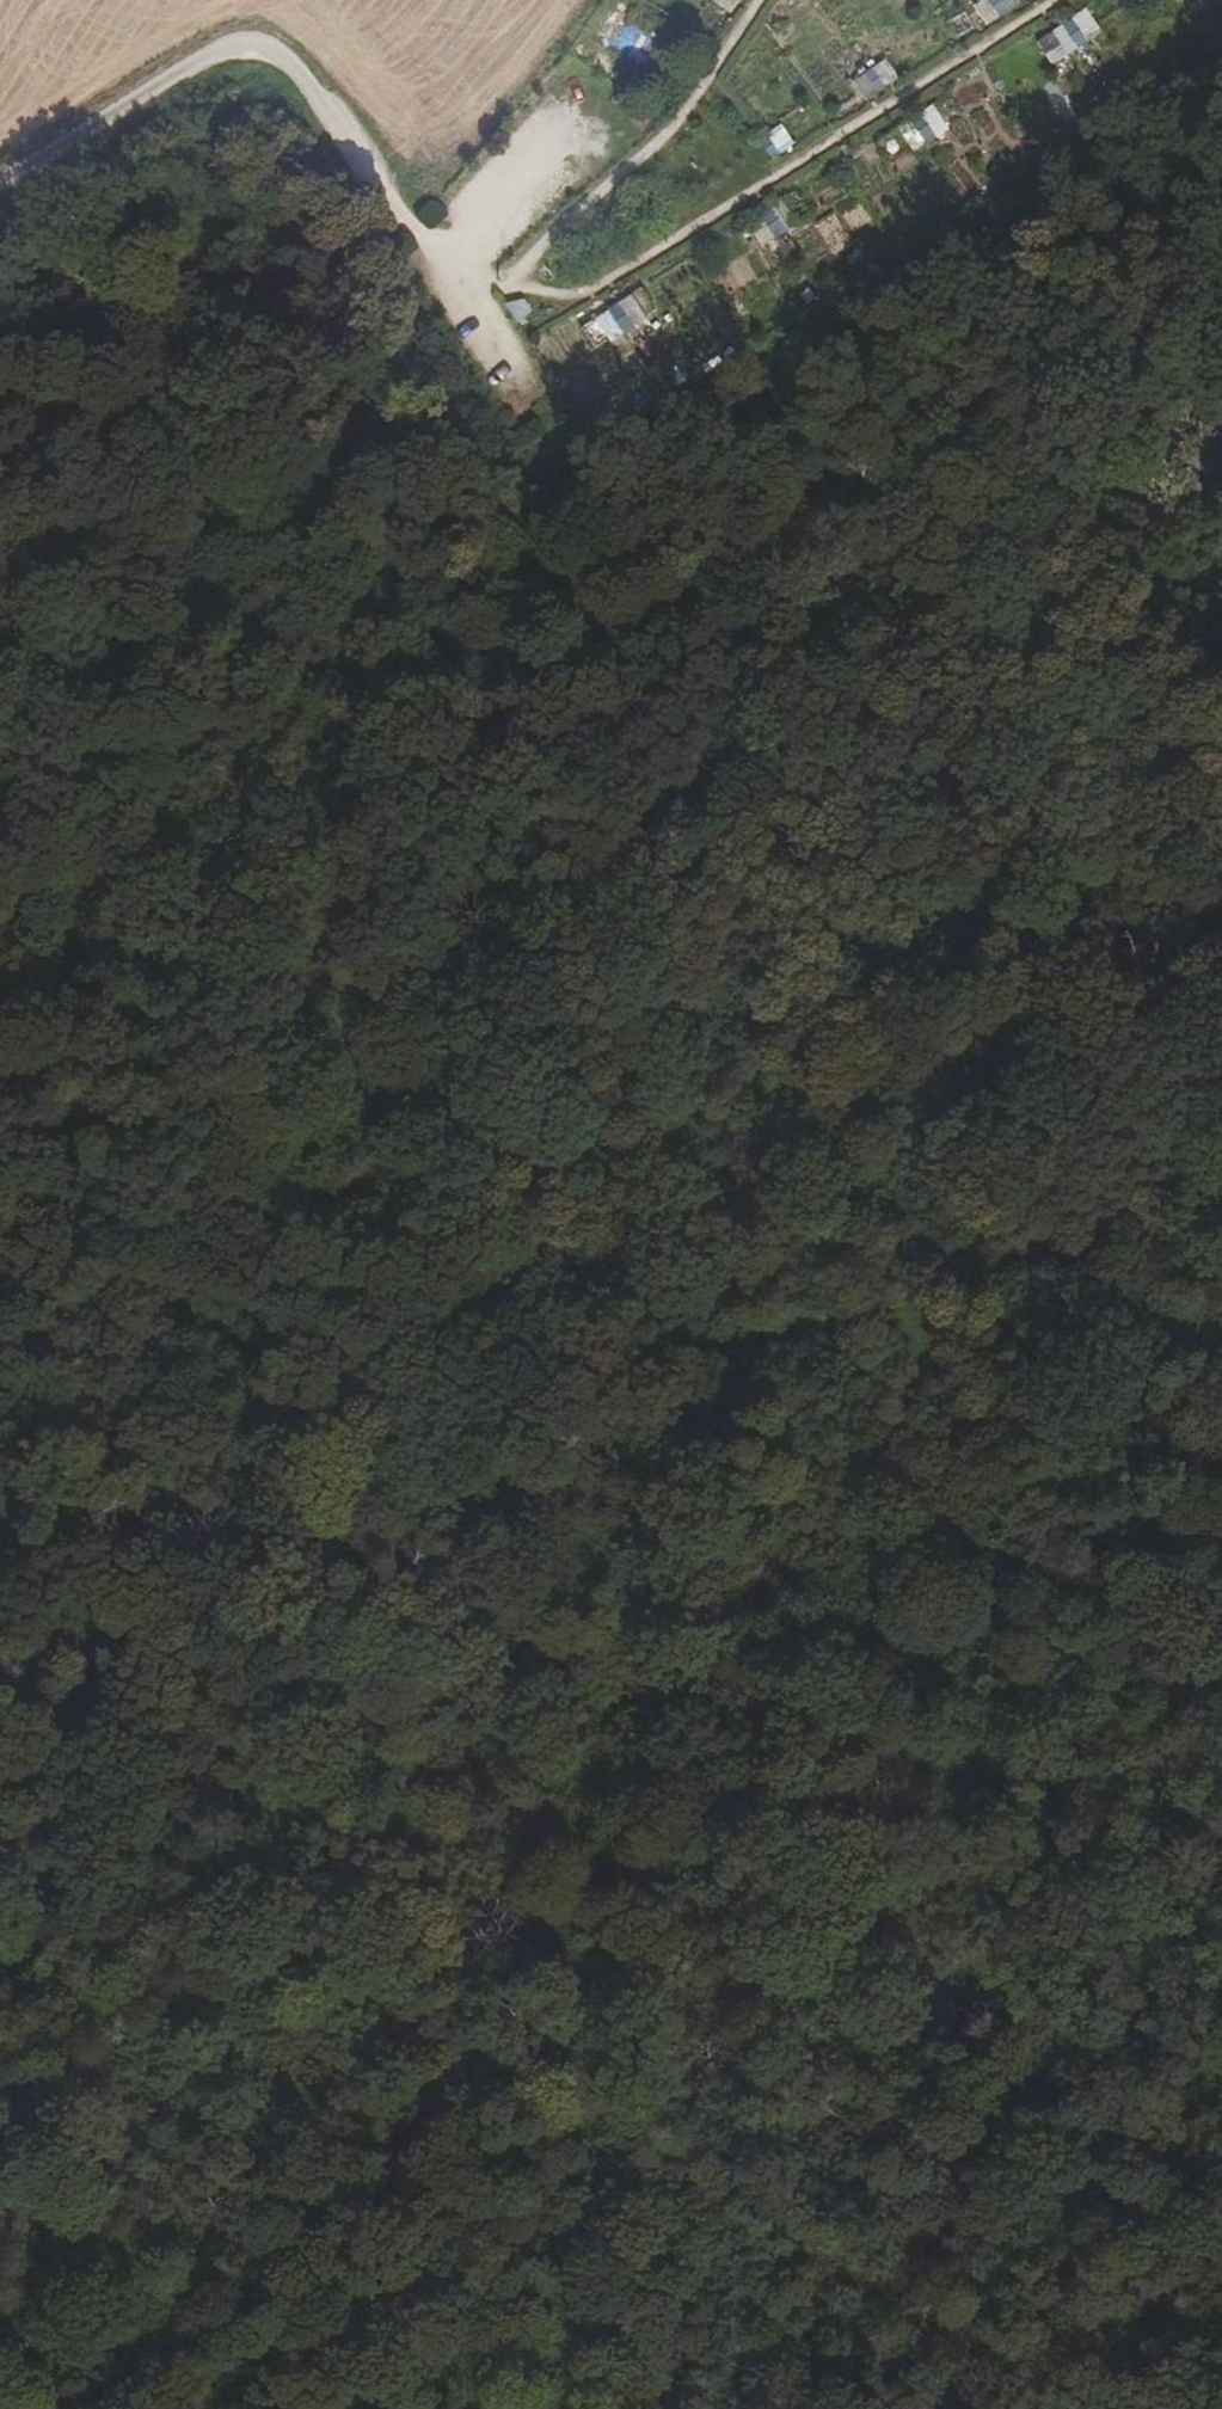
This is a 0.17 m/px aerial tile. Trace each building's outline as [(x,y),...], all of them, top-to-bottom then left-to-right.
[(730,12),(738,0),(714,0),(730,12)] [(1018,4),(1016,0),(974,0),(987,23),(1018,4)] [(1057,53),(1096,35),(1085,12),(1046,30),(1057,53)] [(877,61),(847,83),(860,101),(890,79),(877,61)] [(521,297),(503,305),(512,323),(529,315),(521,297)] [(633,297),(597,312),(608,340),(644,325),(633,297)]
